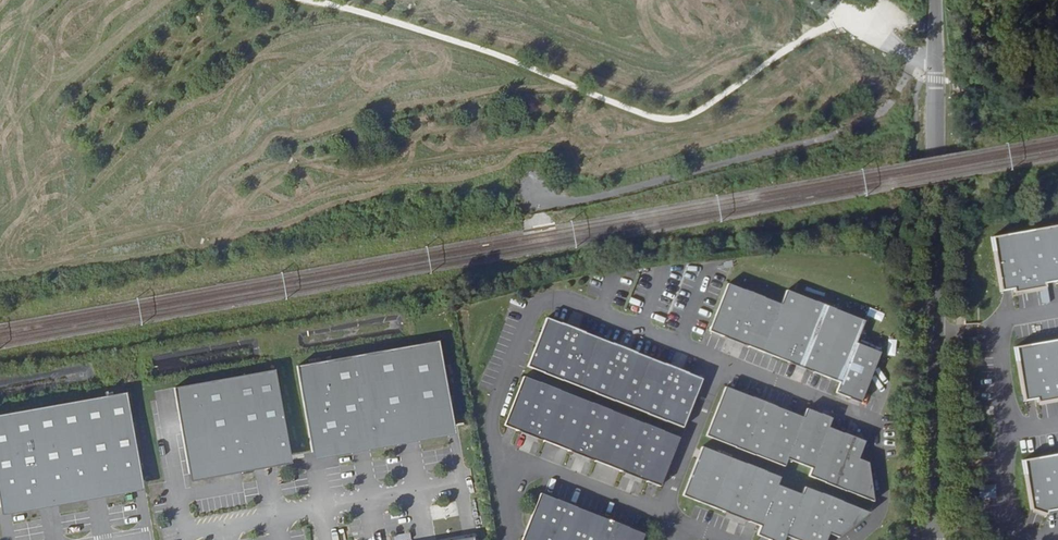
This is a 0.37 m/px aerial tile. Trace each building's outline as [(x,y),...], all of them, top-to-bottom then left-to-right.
[(993,237),(1003,292),(1015,289),(1015,293),(1048,287),(1047,283),(1057,282),(1057,226),(993,237)] [(729,339),(796,365),(797,362),(813,368),(812,371),(841,383),(840,385),(836,395),(851,401),(853,398),(860,401),(879,352),(855,343),(863,321),(786,290),(780,305),(727,284),(709,331),(713,332),(714,329),(730,335),(729,339)] [(665,419),(683,426),(703,377),(547,317),(528,365),(546,372),(547,369),(563,375),(562,378),(597,392),(599,389),(615,396),(613,399),(649,413),(651,410),(666,416),(665,419)] [(714,329),(713,332),(729,339),(730,335),(714,329)] [(1026,401),(1039,399),(1039,403),(1057,399),(1057,340),(1017,347),(1026,401)] [(454,427),(439,341),(297,367),(312,453),(454,427)] [(813,368),(797,362),(796,365),(812,371),(813,368)] [(563,375),(547,369),(546,372),(562,378),(563,375)] [(189,475),(290,456),(275,370),(173,389),(189,475)] [(641,479),(660,487),(679,438),(524,377),(504,425),(522,432),(523,429),(539,436),(538,439),(574,453),(575,450),(591,456),(590,459),(626,473),(627,470),(643,476),(641,479)] [(806,410),(802,419),(768,405),(767,408),(751,402),(752,398),(725,387),(706,435),(784,466),(787,459),(811,469),(808,477),(873,503),(867,465),(856,461),(862,447),(844,440),(846,437),(828,429),(830,424),(821,420),(822,417),(806,410)] [(615,396),(599,389),(597,392),(613,399),(615,396)] [(142,483),(125,394),(0,416),(0,509),(142,483)] [(768,405),(752,398),(751,402),(767,408),(768,405)] [(666,416),(651,410),(649,413),(665,419),(666,416)] [(539,436),(523,429),(522,432),(538,439),(539,436)] [(862,447),(863,444),(846,437),(844,440),(862,447)] [(759,525),(755,534),(771,539),(772,539),(773,537),(780,539),(782,539),(784,535),(796,539),(803,539),(805,539),(824,539),(827,533),(837,537),(868,514),(803,488),(800,495),(776,486),(779,478),(701,446),(682,493),(709,504),(710,501),(726,508),(725,511),(759,525)] [(591,456),(575,450),(574,453),(590,459),(591,456)] [(1049,515),(1050,512),(1057,510),(1057,454),(1024,460),(1033,510),(1049,515)] [(643,476),(627,470),(626,473),(641,479),(643,476)] [(644,534),(540,494),(521,539),(642,539),(644,534)] [(710,501),(709,504),(725,511),(726,508),(710,501)]
